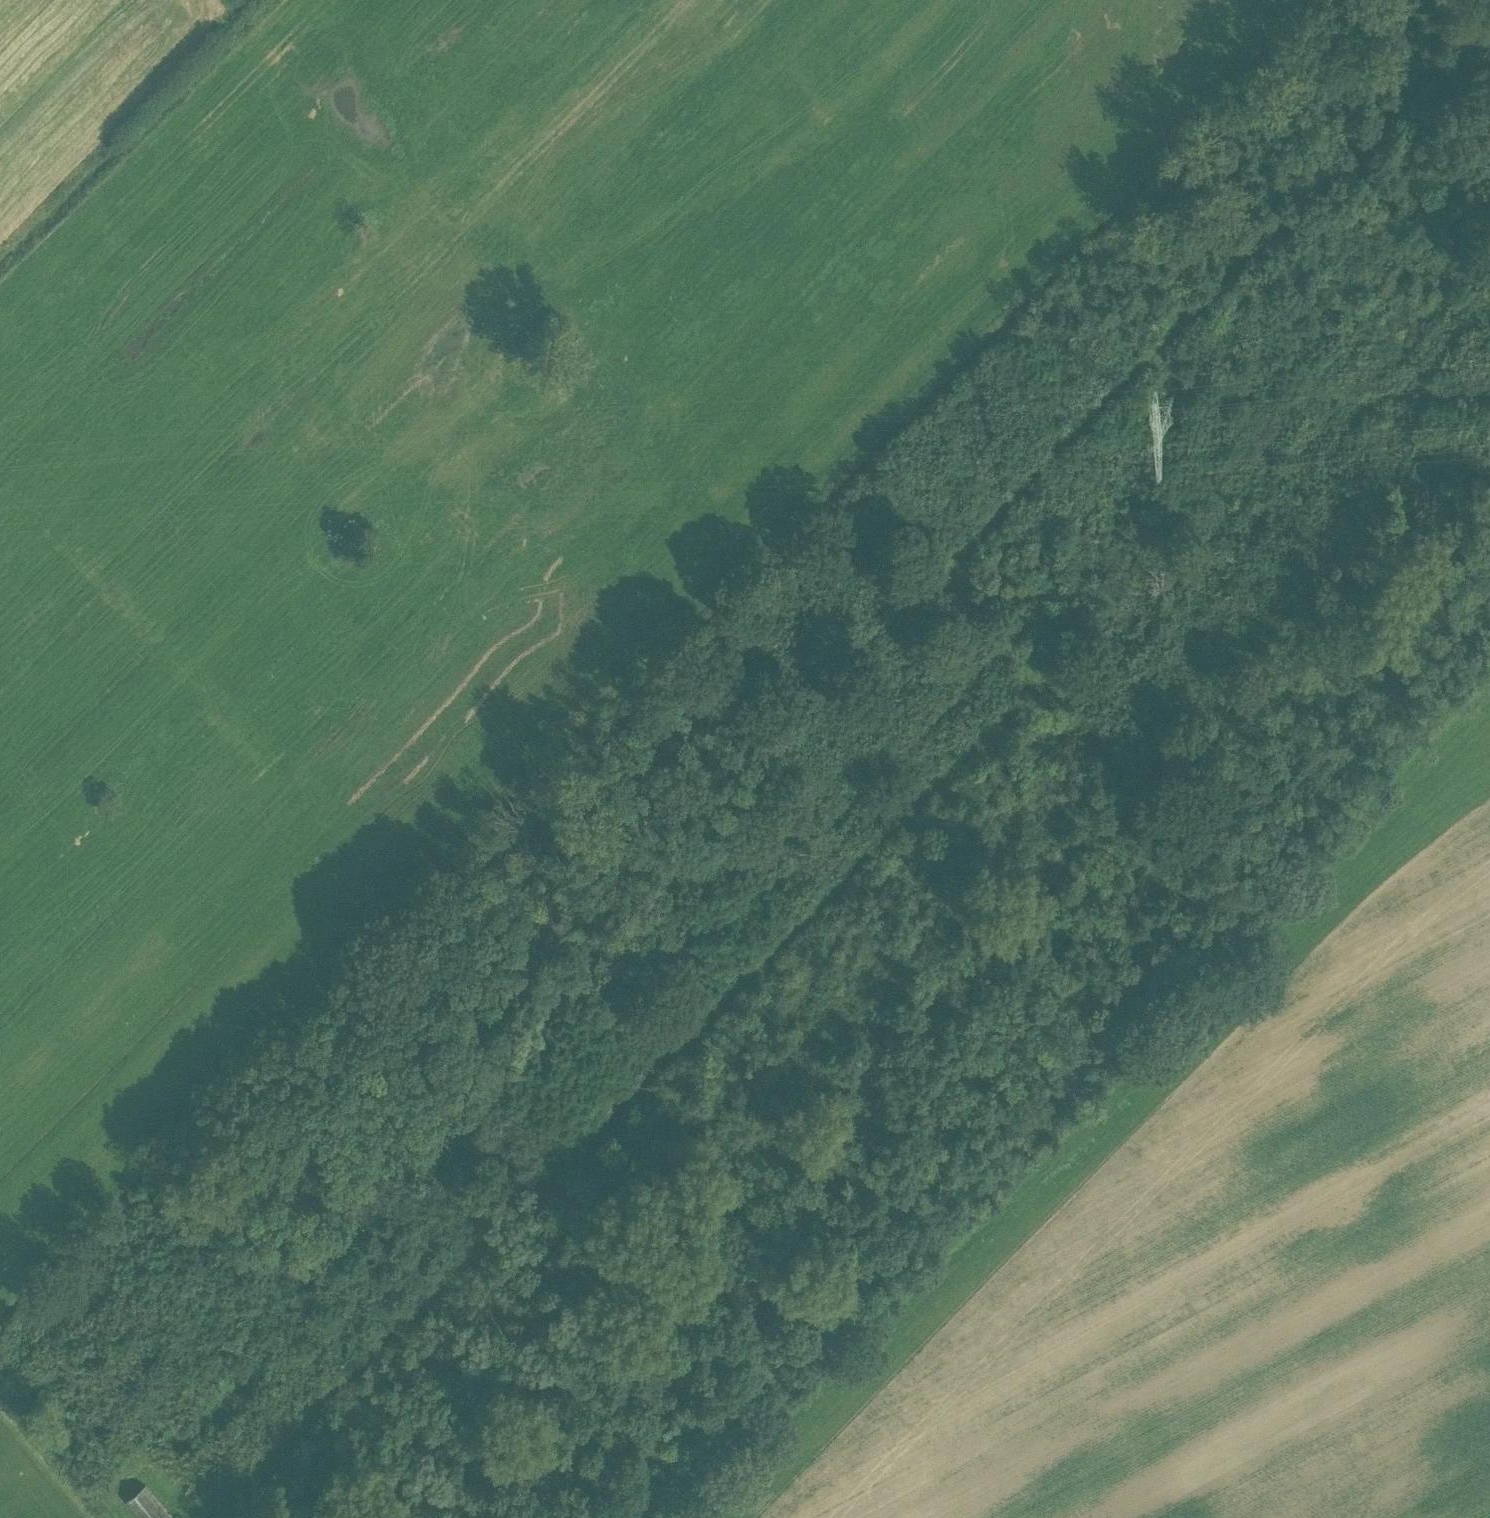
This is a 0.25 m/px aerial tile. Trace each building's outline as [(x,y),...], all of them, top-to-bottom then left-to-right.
[(173,1514),(147,1483),(127,1499),(143,1517),(167,1517),(173,1514)]
